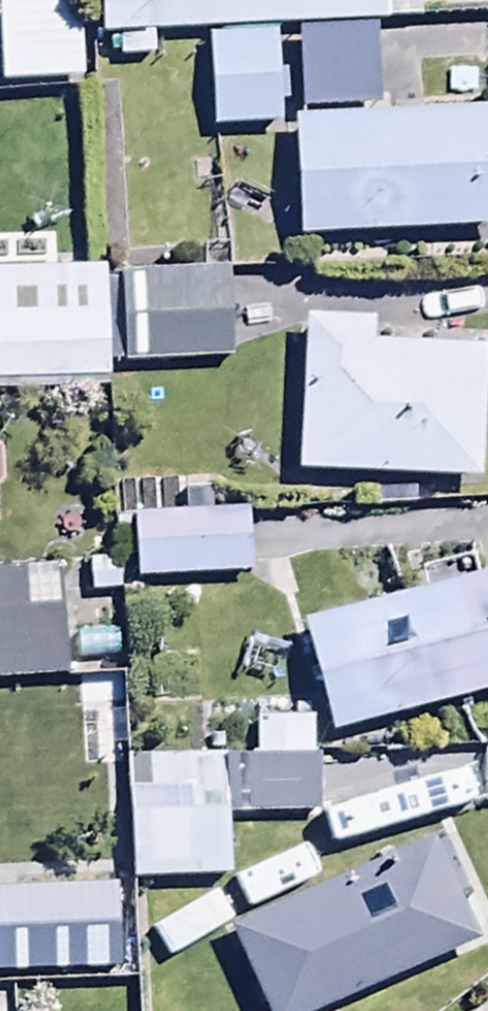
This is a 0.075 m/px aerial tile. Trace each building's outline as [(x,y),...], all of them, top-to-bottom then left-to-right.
[(105,43),(120,42),(121,65),(158,64),(157,39),(423,30),(422,0),(103,0),(105,43)] [(81,7),(0,9),(2,91),(83,89),(81,7)] [(279,40),(209,44),(214,134),(284,129),(279,40)] [(297,125),(301,243),(487,236),(487,118),(297,125)] [(110,394),(107,274),(0,276),(0,397),(110,394)] [(230,280),(131,283),(134,367),(233,363),(230,280)] [(300,477),(484,486),(487,403),(487,357),(375,351),(376,328),(308,324),(300,477)] [(254,519),(138,522),(139,585),(255,582),(254,519)] [(33,798),(32,685),(79,684),(77,573),(0,574),(0,799),(33,798)] [(305,631),(333,741),(487,702),(487,585),(305,631)] [(259,764),(316,763),(316,723),(259,723),(259,764)] [(190,797),(190,819),(318,823),(316,763),(259,764),(134,764),(135,797),(190,797)] [(233,936),(266,1010),(343,1010),(483,950),(439,847),(233,936)] [(2,857),(2,908),(87,910),(88,869),(76,869),(76,858),(2,857)] [(92,986),(91,921),(70,922),(70,915),(0,916),(0,987),(92,986)]
